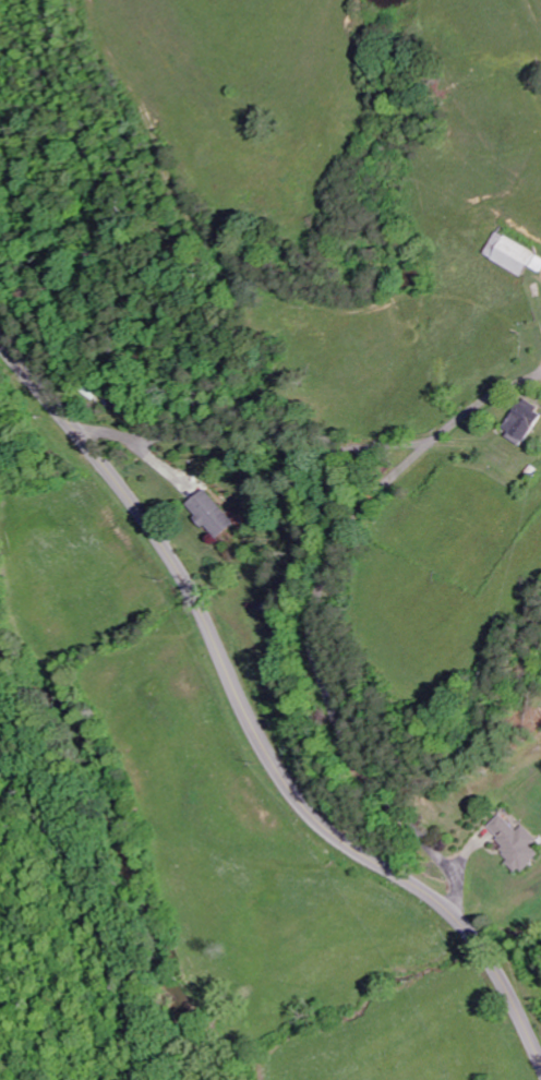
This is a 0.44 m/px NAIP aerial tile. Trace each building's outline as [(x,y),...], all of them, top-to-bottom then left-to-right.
[(540,271),(540,254),(499,232),(487,256),(528,277),(533,267),(540,271)] [(529,399),(505,430),(525,445),(540,425),(540,408),(529,399)] [(219,540),(238,524),(209,489),(190,505),(219,540)] [(503,815),(490,827),(509,847),(503,853),(524,874),(540,858),(540,853),(535,847),(540,841),(526,826),(520,832),(503,815)]
